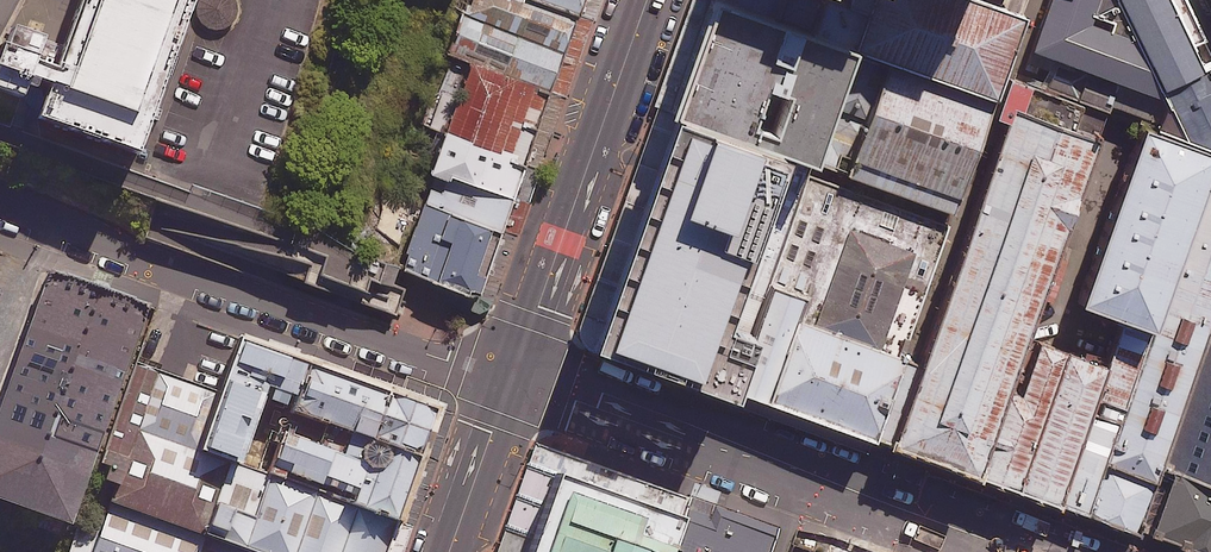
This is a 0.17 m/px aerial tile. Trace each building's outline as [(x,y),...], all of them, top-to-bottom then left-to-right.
[(198,0),(83,0),(41,117),(143,153),(198,0)] [(570,40),(580,7),(559,0),(488,0),(485,7),(486,8),(570,40)] [(709,0),(696,0),(654,110),(800,166),(845,52),(709,0)] [(861,47),(1000,100),(1033,16),(992,0),(879,0),(861,47)] [(1042,48),(1163,90),(1184,127),(1210,139),(1210,61),(1182,0),(1059,0),(1042,48)] [(492,57),(554,81),(570,40),(486,8),(485,7),(469,48),(492,57)] [(554,81),(492,57),(453,156),(516,180),(554,81)] [(999,122),(906,86),(873,169),(967,205),(999,122)] [(1096,129),(1013,101),(917,358),(907,354),(877,433),(972,464),(1022,332),(1096,129)] [(755,161),(651,122),(566,342),(702,394),(726,333),(694,321),(755,161)] [(1144,123),(1078,299),(1144,324),(1210,148),(1144,123)] [(487,283),(512,218),(403,176),(389,212),(357,200),(336,253),(420,285),(429,261),(487,283)] [(1175,458),(1210,362),(1210,178),(1087,505),(1148,528),(1175,458)] [(939,248),(866,220),(830,313),(903,341),(939,248)] [(737,379),(768,391),(808,287),(777,275),(737,379)] [(54,277),(0,424),(0,495),(72,521),(149,311),(54,277)] [(907,354),(798,312),(768,391),(877,433),(907,354)] [(1022,332),(972,464),(1020,483),(1070,349),(1022,332)] [(320,488),(406,519),(444,411),(243,339),(224,393),(138,362),(101,464),(122,472),(114,494),(203,535),(231,457),(320,488)] [(1070,349),(1020,483),(1060,498),(1110,364),(1070,349)] [(1175,458),(1148,528),(1210,551),(1210,362),(1175,458)] [(313,497),(235,468),(213,529),(277,551),(293,551),(313,497)] [(551,470),(521,551),(662,551),(675,515),(551,470)] [(712,482),(685,551),(778,551),(793,512),(712,482)] [(403,528),(325,500),(305,551),(393,551),(403,528)] [(112,509),(95,551),(238,551),(112,509)]
